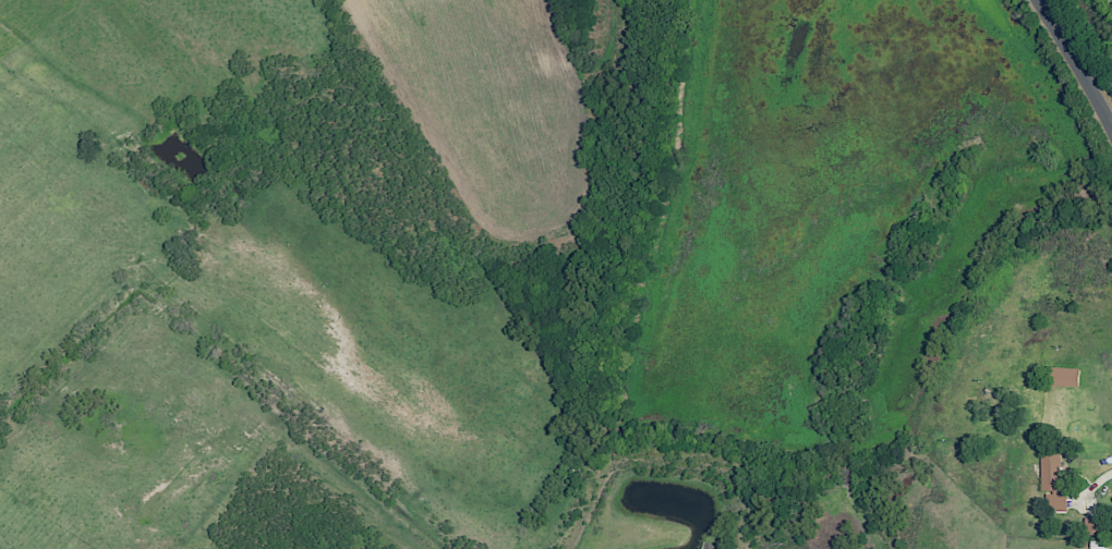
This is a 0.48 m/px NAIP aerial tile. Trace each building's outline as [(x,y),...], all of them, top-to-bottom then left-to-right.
[(1077,386),(1078,368),(1048,367),(1048,385),(1077,386)] [(1039,454),(1041,492),(1049,492),(1050,511),(1067,511),(1066,475),(1060,475),(1059,454),(1039,454)]
